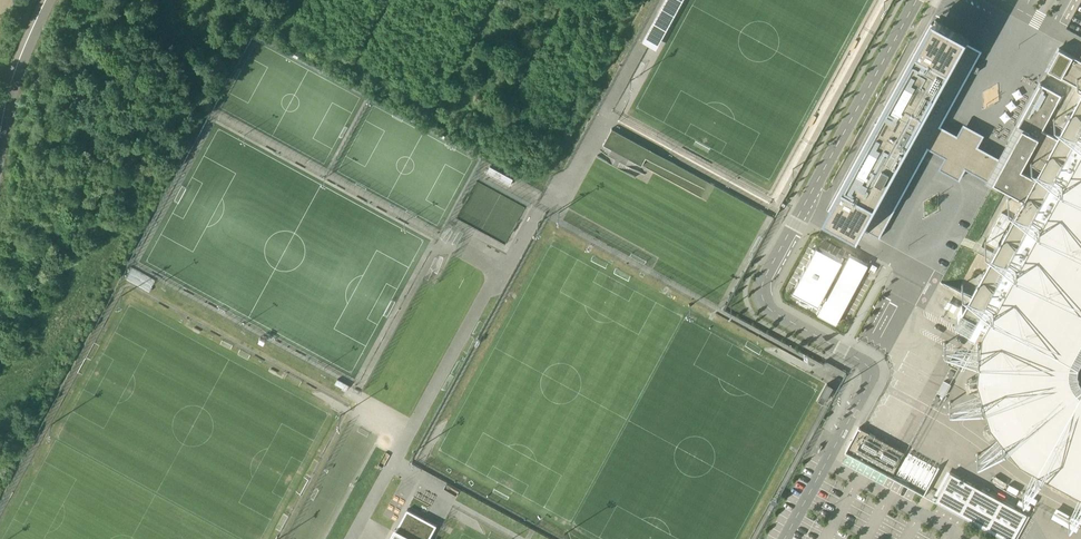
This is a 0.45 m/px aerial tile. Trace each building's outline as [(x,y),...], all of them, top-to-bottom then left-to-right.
[(636,38),(650,45),(653,47),(657,48),(683,0),(657,0),(636,38)] [(971,36),(931,14),(821,213),(861,235),(865,229),(914,140),(967,42),(971,36)] [(981,49),(967,42),(914,140),(865,229),(881,238),(882,235),(879,234),(922,157),(924,159),(930,148),(937,153),(950,159),(947,165),(958,171),(960,165),(993,182),(1004,161),(972,144),(975,138),(966,132),(962,138),(948,131),(941,127),(947,117),(944,115),(969,70),(977,73),(978,69),(979,67),(972,64),(979,52),(982,53),(983,51),(981,49)] [(1080,88),(1080,75),(1078,73),(1079,72),(1080,73),(1080,61),(1059,48),(1047,69),(1080,88)] [(1063,94),(1041,82),(1017,126),(1038,137),(1021,169),(1034,176),(1041,165),(1031,159),(1032,158),(1042,163),(1056,136),(1044,129),(1063,94)] [(992,307),(1014,264),(1080,137),(1080,91),(1066,120),(1055,115),(1055,116),(1064,122),(1056,136),(1042,163),(1032,158),(1031,159),(1041,165),(1034,176),(1021,169),(1038,137),(1017,126),(1010,138),(1015,141),(1012,148),(1009,146),(1005,151),(1009,153),(1004,161),(993,182),(1008,189),(1023,198),(1019,206),(1008,201),(1008,202),(1018,208),(996,249),(985,244),(985,245),(994,251),(989,261),(973,291),(964,287),(964,289),(971,295),(970,296),(964,307),(976,313),(969,327),(974,330),(981,318),(985,320),(992,307)] [(1014,264),(992,307),(985,320),(982,325),(980,344),(965,343),(944,342),(943,345),(963,347),(980,350),(978,372),(983,390),(950,401),(951,404),(984,395),(991,416),(1004,431),(978,454),(979,456),(1008,436),(1019,451),(1037,461),(1023,492),(1024,493),(1041,463),(1080,484),(1080,377),(1079,376),(1073,369),(1071,363),(1073,355),(1080,340),(1080,137),(1014,264)] [(513,182),(515,175),(491,167),(489,174),(513,182)] [(960,351),(956,349),(949,364),(953,366),(958,370),(966,355),(960,351)] [(945,381),(938,393),(944,396),(950,384),(945,381)] [(828,383),(818,401),(824,404),(833,386),(828,383)] [(904,452),(861,428),(850,448),(893,472),(904,452)] [(951,473),(935,501),(965,518),(1004,538),(1013,538),(1026,514),(951,473)] [(414,494),(407,507),(390,538),(434,538),(448,513),(414,494)] [(1071,514),(1069,518),(1070,518),(1072,515),(1080,501),(1080,494),(1071,514)] [(380,507),(370,525),(382,531),(391,514),(380,507)] [(1058,507),(1054,514),(1052,518),(1078,531),(1079,528),(1080,525),(1080,519),(1072,515),(1070,518),(1069,518),(1071,514),(1058,507)]
